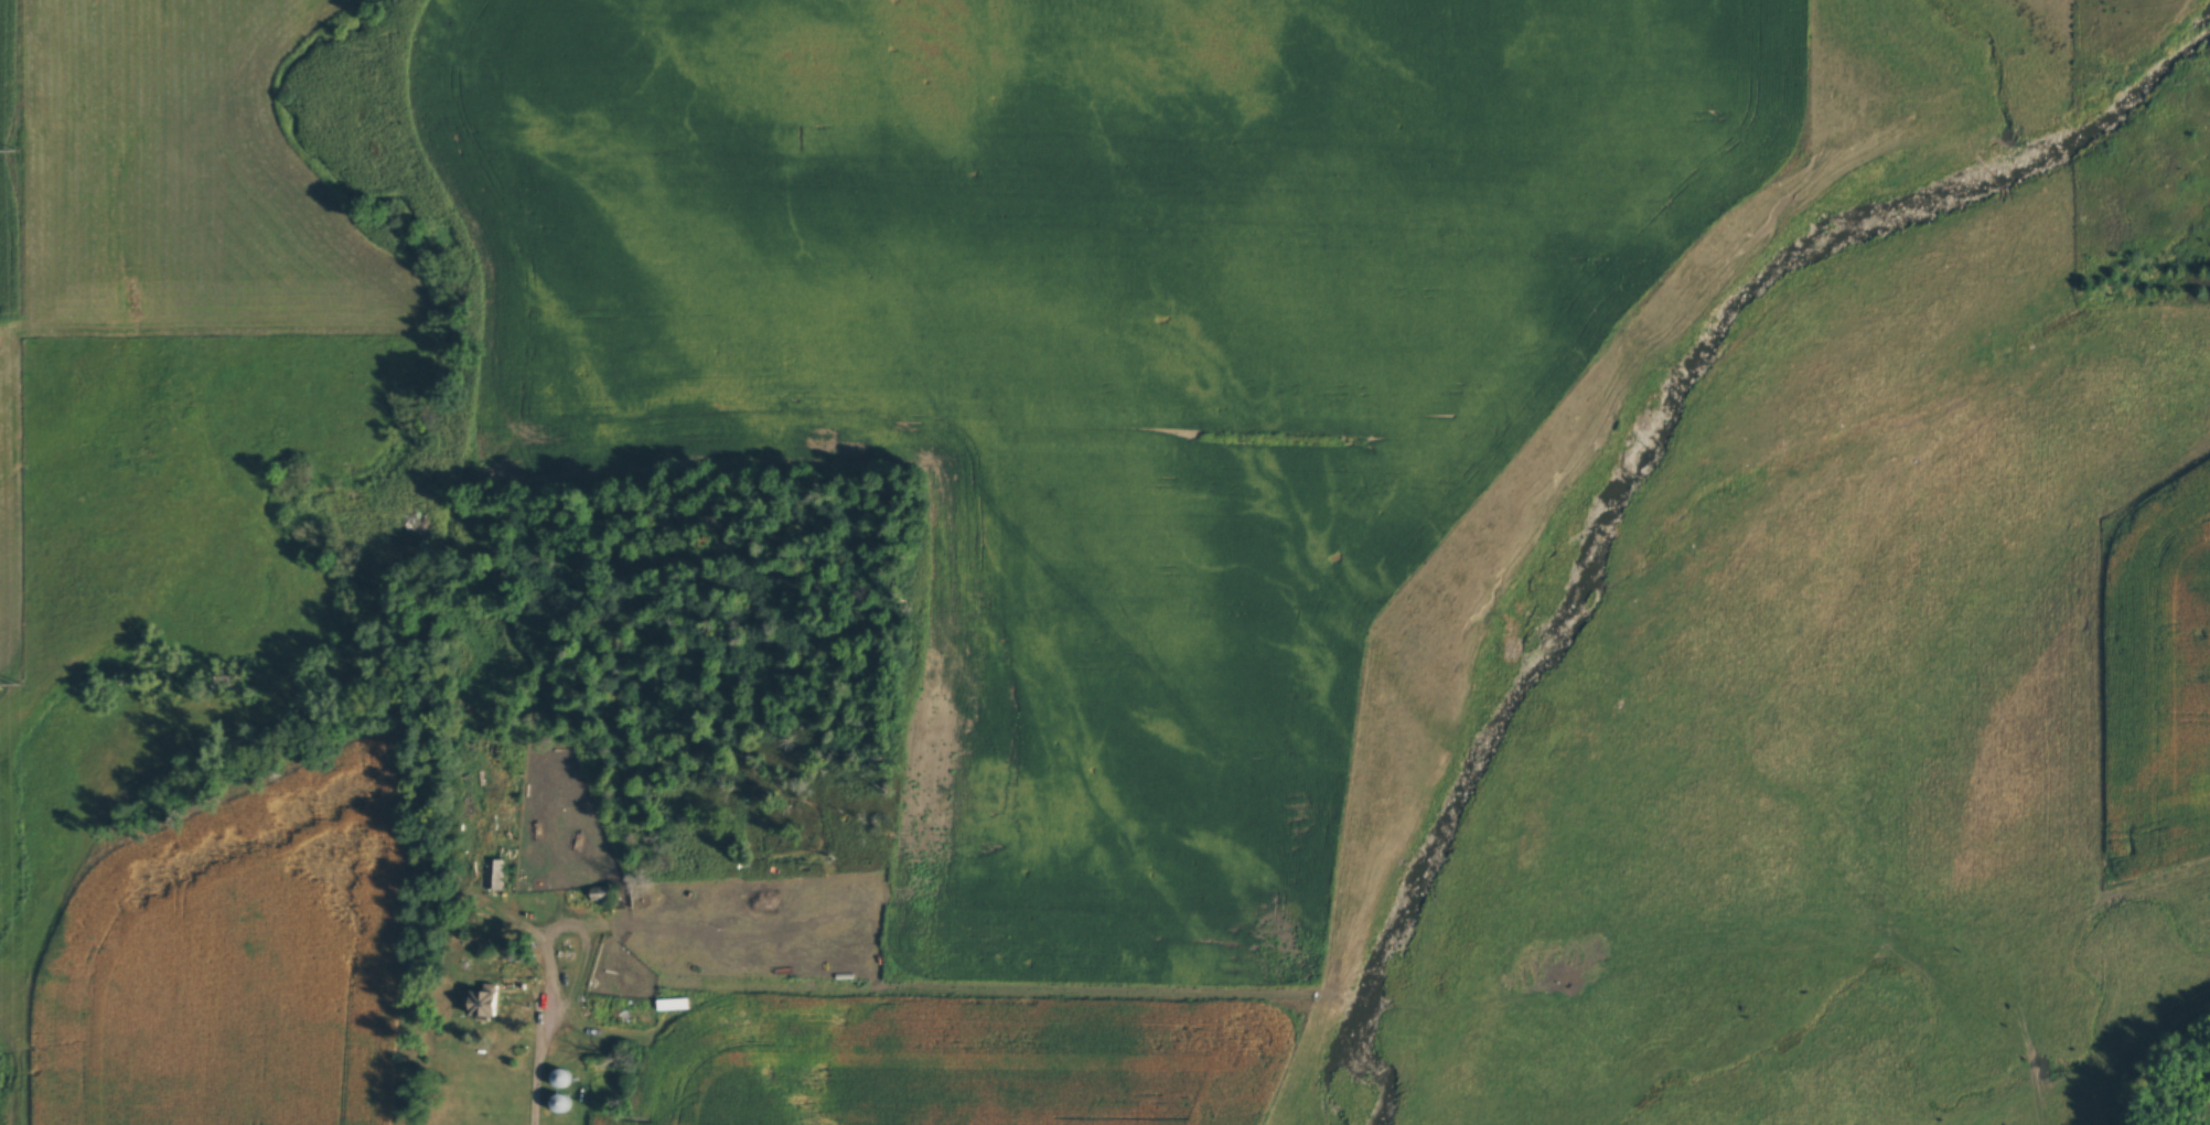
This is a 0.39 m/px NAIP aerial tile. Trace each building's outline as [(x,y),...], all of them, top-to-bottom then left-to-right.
[(506,861),(485,861),(485,891),(506,891),(506,861)] [(502,1019),(502,985),(484,985),(484,993),(471,993),(471,1019),(502,1019)] [(552,1083),(568,1089),(574,1075),(559,1068),(552,1083)] [(574,1099),(559,1095),(555,1111),(570,1115),(574,1099)]
